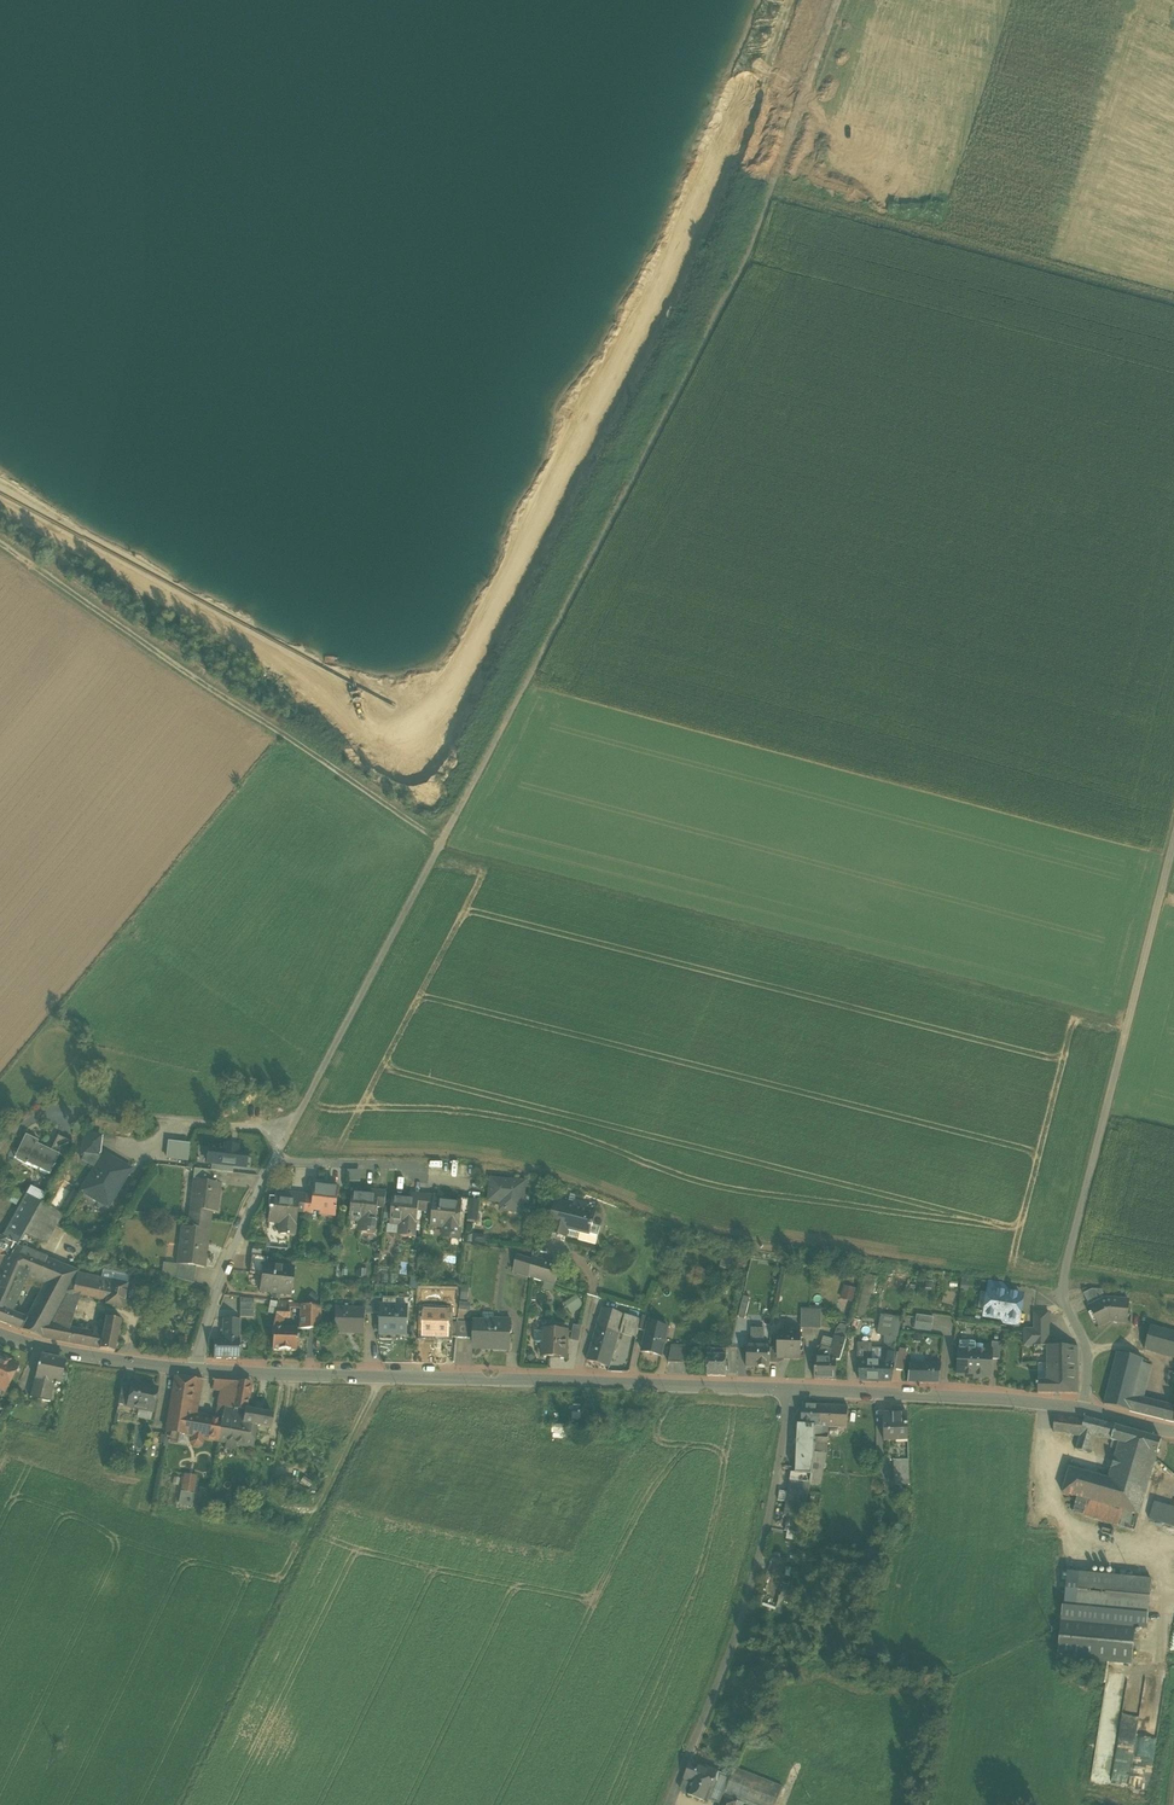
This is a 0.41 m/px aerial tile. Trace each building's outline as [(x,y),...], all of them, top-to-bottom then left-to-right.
[(93,1168),(100,1158),(99,1157),(101,1137),(85,1135),(84,1155),(82,1155),(81,1162),(93,1168)] [(38,1141),(25,1136),(14,1158),(49,1175),(59,1155),(51,1151),(37,1144),(38,1141)] [(58,1136),(51,1151),(59,1155),(65,1158),(72,1143),(58,1136)] [(190,1161),(191,1142),(168,1141),(167,1160),(190,1161)] [(212,1163),(212,1171),(234,1172),(234,1168),(250,1169),(252,1148),(212,1145),(211,1163),(212,1163)] [(100,1158),(93,1168),(95,1169),(82,1192),(107,1207),(127,1174),(126,1173),(128,1171),(104,1156),(102,1159),(100,1158)] [(219,1184),(219,1185),(225,1186),(227,1173),(194,1169),(190,1198),(192,1198),(194,1199),(197,1181),(219,1184)] [(351,1170),(351,1182),(362,1182),(362,1170),(351,1170)] [(305,1195),(303,1213),(311,1214),(312,1207),(311,1207),(313,1186),(313,1181),(306,1180),(305,1195)] [(526,1183),(491,1180),(489,1203),(501,1204),(500,1212),(523,1214),(526,1183)] [(189,1220),(209,1222),(210,1212),(216,1213),(219,1185),(219,1184),(197,1181),(194,1199),(192,1198),(189,1220)] [(20,1194),(5,1186),(0,1196),(0,1197),(14,1204),(20,1194)] [(311,1207),(312,1207),(321,1208),(320,1215),(336,1217),(339,1189),(313,1186),(311,1207)] [(369,1196),(353,1195),(351,1219),(363,1221),(361,1234),(375,1235),(378,1208),(379,1192),(369,1191),(369,1196)] [(387,1193),(379,1192),(378,1208),(385,1208),(387,1193)] [(18,1245),(41,1203),(41,1202),(27,1194),(2,1238),(18,1245)] [(270,1197),(265,1248),(287,1250),(289,1237),(293,1237),(295,1213),(297,1195),(287,1194),(286,1199),(270,1197)] [(297,1195),(295,1213),(303,1213),(305,1195),(297,1195)] [(418,1211),(420,1196),(410,1195),(409,1200),(393,1198),(391,1223),(403,1224),(402,1237),(415,1239),(418,1211)] [(425,1212),(427,1196),(420,1196),(418,1211),(425,1212)] [(434,1197),(427,1196),(425,1212),(433,1213),(434,1197)] [(441,1198),(434,1197),(433,1213),(431,1227),(445,1228),(444,1237),(459,1239),(462,1214),(463,1205),(461,1205),(440,1203),(441,1198)] [(470,1201),(462,1200),(461,1205),(463,1205),(462,1214),(469,1215),(470,1201)] [(479,1201),(470,1201),(469,1215),(468,1222),(476,1223),(479,1201)] [(17,1247),(33,1254),(39,1243),(44,1246),(62,1215),(41,1203),(18,1245),(17,1247)] [(574,1208),(557,1203),(551,1227),(553,1227),(552,1233),(596,1245),(600,1227),(591,1225),(594,1213),(584,1210),(585,1208),(583,1205),(578,1204),(575,1205),(574,1208)] [(194,1268),(204,1269),(208,1231),(207,1231),(209,1222),(189,1220),(188,1229),(182,1228),(180,1249),(183,1249),(181,1266),(194,1268)] [(4,1258),(10,1260),(17,1247),(18,1245),(2,1238),(0,1237),(0,1268),(4,1258)] [(0,1268),(0,1323),(41,1339),(61,1302),(77,1273),(78,1271),(33,1254),(17,1247),(10,1260),(4,1258),(0,1268)] [(534,1258),(534,1252),(533,1252),(531,1261),(529,1279),(555,1287),(561,1266),(534,1258)] [(262,1266),(266,1266),(267,1259),(260,1258),(251,1257),(249,1275),(261,1276),(262,1266)] [(529,1279),(531,1261),(517,1259),(513,1274),(529,1279)] [(193,1285),(194,1268),(181,1266),(178,1266),(177,1268),(163,1267),(162,1276),(193,1285)] [(266,1266),(262,1266),(261,1276),(259,1293),(290,1297),(294,1269),(266,1266)] [(105,1305),(122,1309),(129,1276),(112,1273),(111,1281),(77,1273),(61,1302),(78,1305),(81,1296),(106,1301),(105,1305)] [(854,1290),(842,1288),(840,1300),(852,1301),(854,1290)] [(1091,1290),(1083,1295),(1090,1309),(1106,1301),(1101,1291),(1091,1290)] [(1020,1295),(989,1291),(985,1318),(1018,1322),(1019,1313),(1021,1313),(1022,1302),(1019,1301),(1020,1295)] [(472,1294),(457,1292),(456,1303),(462,1304),(461,1310),(469,1312),(472,1294)] [(565,1304),(573,1315),(585,1305),(577,1295),(565,1304)] [(738,1318),(745,1319),(748,1306),(750,1299),(743,1297),(738,1318)] [(373,1315),(375,1299),(365,1299),(365,1310),(365,1314),(373,1315)] [(381,1309),(383,1309),(383,1299),(375,1299),(373,1315),(381,1315),(381,1309)] [(270,1301),(269,1314),(275,1315),(277,1302),(270,1301)] [(1090,1309),(1089,1309),(1098,1328),(1110,1322),(1127,1323),(1129,1303),(1106,1301),(1090,1309)] [(84,1347),(87,1332),(71,1329),(78,1305),(61,1302),(41,1339),(84,1347)] [(296,1329),(280,1329),(283,1324),(283,1319),(299,1320),(299,1330),(308,1342),(319,1331),(320,1308),(278,1303),(272,1329),(271,1351),(296,1351),(296,1329)] [(253,1304),(240,1304),(239,1318),(253,1319),(253,1304)] [(748,1306),(745,1319),(752,1321),(755,1308),(748,1306)] [(397,1336),(407,1336),(407,1307),(396,1307),(396,1310),(383,1309),(381,1309),(381,1315),(381,1333),(397,1333),(397,1336)] [(620,1334),(625,1316),(603,1309),(587,1361),(609,1368),(620,1334)] [(365,1310),(334,1310),(334,1334),(365,1335),(365,1314),(365,1310)] [(809,1329),(809,1310),(801,1310),(801,1328),(809,1329)] [(809,1310),(809,1329),(821,1329),(822,1311),(809,1310)] [(447,1336),(449,1336),(449,1323),(449,1312),(423,1312),(423,1337),(435,1337),(435,1335),(447,1336)] [(1034,1330),(1034,1347),(1049,1348),(1049,1314),(1034,1314),(1034,1330)] [(636,1339),(640,1321),(625,1316),(620,1334),(636,1339)] [(883,1344),(896,1345),(897,1339),(897,1338),(900,1318),(882,1316),(879,1336),(884,1337),(883,1344)] [(933,1318),(917,1316),(916,1323),(932,1325),(933,1318)] [(647,1333),(649,1324),(650,1318),(643,1317),(639,1331),(647,1333)] [(87,1332),(84,1347),(114,1352),(120,1321),(106,1318),(103,1331),(94,1329),(93,1333),(87,1332)] [(213,1360),(238,1360),(239,1321),(223,1320),(222,1340),(213,1340),(213,1360)] [(854,1339),(859,1322),(853,1320),(848,1337),(854,1339)] [(465,1339),(466,1322),(458,1322),(458,1323),(457,1338),(465,1339)] [(474,1339),(475,1323),(466,1322),(465,1339),(474,1339)] [(501,1324),(475,1323),(474,1339),(474,1347),(491,1347),(491,1350),(509,1350),(510,1336),(512,1333),(512,1324),(510,1322),(504,1322),(501,1324)] [(457,1338),(458,1323),(449,1323),(449,1336),(447,1336),(447,1338),(457,1338)] [(932,1325),(916,1323),(915,1330),(931,1332),(932,1325)] [(642,1353),(661,1357),(668,1329),(649,1324),(647,1333),(642,1353)] [(837,1338),(846,1340),(851,1325),(841,1325),(837,1329),(834,1338),(837,1339),(837,1338)] [(571,1341),(579,1342),(582,1328),(573,1326),(571,1341)] [(1150,1326),(1145,1350),(1173,1359),(1173,1333),(1150,1326)] [(770,1349),(770,1347),(764,1347),(764,1330),(751,1330),(751,1342),(747,1342),(747,1346),(746,1368),(770,1369),(770,1364),(770,1349)] [(1034,1330),(1024,1330),(1024,1347),(1034,1347),(1034,1330)] [(566,1358),(567,1332),(543,1331),(543,1332),(534,1331),(534,1342),(536,1344),(543,1344),(542,1357),(566,1358)] [(801,1333),(778,1333),(778,1343),(777,1343),(777,1349),(777,1359),(801,1359),(801,1333)] [(814,1380),(836,1381),(836,1361),(840,1361),(846,1340),(837,1338),(837,1339),(836,1342),(826,1338),(823,1348),(818,1347),(814,1360),(815,1360),(814,1380)] [(957,1377),(974,1377),(975,1351),(976,1345),(973,1342),(962,1342),(960,1344),(960,1350),(958,1350),(957,1377)] [(859,1381),(891,1382),(892,1363),(894,1364),(894,1353),(893,1353),(894,1346),(896,1346),(896,1345),(883,1344),(883,1350),(872,1349),(872,1344),(858,1343),(858,1361),(860,1363),(859,1381)] [(992,1352),(992,1360),(1000,1360),(1000,1343),(992,1343),(992,1352)] [(671,1346),(668,1364),(685,1364),(686,1347),(671,1346)] [(1047,1382),(1038,1382),(1038,1394),(1078,1394),(1078,1348),(1049,1348),(1034,1347),(1034,1356),(1048,1356),(1047,1363),(1047,1382)] [(903,1372),(907,1351),(900,1350),(896,1371),(903,1372)] [(707,1376),(726,1377),(726,1351),(707,1351),(707,1376)] [(975,1351),(974,1377),(991,1378),(992,1360),(992,1352),(975,1351)] [(1142,1399),(1150,1366),(1142,1364),(1143,1360),(1117,1353),(1104,1406),(1169,1422),(1173,1423),(1173,1407),(1142,1399)] [(65,1361),(40,1356),(30,1398),(49,1402),(54,1383),(60,1385),(65,1361)] [(0,1357),(0,1384),(7,1388),(17,1368),(8,1364),(9,1362),(0,1357)] [(1047,1382),(1047,1363),(1038,1363),(1038,1382),(1047,1382)] [(908,1384),(938,1384),(941,1365),(910,1365),(908,1384)] [(221,1419),(216,1418),(195,1415),(201,1379),(174,1377),(166,1432),(192,1437),(191,1443),(193,1446),(198,1447),(201,1445),(203,1439),(217,1441),(221,1419)] [(221,1419),(217,1441),(225,1443),(224,1448),(236,1451),(237,1445),(253,1448),(257,1427),(242,1424),(245,1410),(246,1411),(251,1383),(214,1381),(213,1390),(220,1391),(216,1418),(221,1419)] [(127,1407),(131,1386),(122,1384),(118,1405),(127,1407)] [(152,1412),(157,1390),(132,1385),(131,1386),(127,1407),(152,1412)] [(820,1427),(820,1406),(802,1405),(802,1426),(815,1426),(815,1427),(820,1427)] [(828,1427),(847,1428),(848,1407),(820,1406),(820,1427),(828,1427)] [(270,1429),(273,1415),(246,1411),(245,1410),(242,1424),(257,1427),(270,1429)] [(907,1415),(883,1415),(884,1442),(892,1442),(893,1462),(894,1462),(909,1461),(907,1415)] [(1072,1435),(1074,1419),(1054,1416),(1053,1432),(1072,1435)] [(1111,1440),(1115,1427),(1085,1418),(1084,1420),(1080,1436),(1076,1450),(1090,1454),(1095,1436),(1111,1440)] [(1074,1419),(1072,1435),(1080,1436),(1084,1420),(1074,1419)] [(815,1426),(802,1426),(798,1426),(796,1473),(796,1474),(811,1475),(814,1461),(814,1453),(815,1444),(815,1434),(815,1427),(815,1426)] [(1135,1447),(1157,1453),(1161,1440),(1115,1427),(1111,1440),(1119,1443),(1135,1447)] [(827,1445),(828,1435),(815,1434),(815,1444),(827,1445)] [(1108,1479),(1146,1490),(1155,1461),(1133,1455),(1135,1447),(1119,1443),(1108,1479)] [(827,1453),(827,1445),(815,1444),(814,1453),(826,1453),(827,1453)] [(1157,1453),(1135,1447),(1133,1455),(1155,1461),(1157,1453)] [(820,1485),(826,1453),(814,1453),(814,1461),(811,1475),(810,1483),(820,1485)] [(910,1486),(909,1461),(894,1462),(895,1486),(910,1486)] [(1146,1490),(1108,1479),(1069,1468),(1062,1494),(1077,1498),(1122,1511),(1139,1516),(1146,1490)] [(183,1473),(182,1490),(196,1491),(198,1474),(183,1473)] [(796,1474),(796,1473),(792,1473),(791,1482),(789,1482),(788,1493),(786,1502),(785,1511),(788,1511),(798,1513),(803,1514),(810,1483),(811,1475),(796,1474)] [(193,1506),(194,1492),(181,1491),(180,1505),(193,1506)] [(786,1502),(788,1493),(780,1491),(778,1501),(786,1502)] [(1118,1525),(1122,1511),(1077,1498),(1072,1513),(1118,1525)] [(1154,1502),(1149,1519),(1173,1527),(1173,1508),(1154,1502)] [(1122,1511),(1118,1525),(1135,1530),(1139,1516),(1122,1511)] [(797,1519),(787,1517),(784,1531),(798,1534),(801,1520),(797,1519)] [(1067,1572),(1064,1608),(1148,1616),(1151,1580),(1067,1572)] [(1147,1629),(1148,1616),(1064,1608),(1063,1621),(1134,1627),(1147,1629)] [(1134,1627),(1063,1621),(1061,1620),(1058,1657),(1131,1664),(1134,1627)] [(1101,1729),(1104,1733),(1105,1732),(1135,1736),(1134,1737),(1132,1749),(1128,1743),(1119,1749),(1118,1754),(1114,1756),(1111,1784),(1130,1786),(1135,1744),(1148,1746),(1150,1733),(1156,1729),(1157,1719),(1149,1724),(1150,1720),(1145,1719),(1146,1711),(1161,1713),(1165,1682),(1147,1680),(1146,1686),(1128,1684),(1126,1696),(1107,1694),(1105,1695),(1101,1729)] [(739,1803),(740,1802),(747,1804),(776,1804),(793,1760),(746,1741),(731,1778),(724,1797),(739,1803)] [(718,1773),(692,1762),(681,1791),(682,1793),(706,1802),(708,1799),(718,1773)] [(731,1778),(718,1773),(708,1799),(721,1804),(724,1797),(731,1778)] [(736,1804),(737,1804),(738,1804),(739,1803),(724,1797),(721,1804),(720,1804),(736,1804)]
